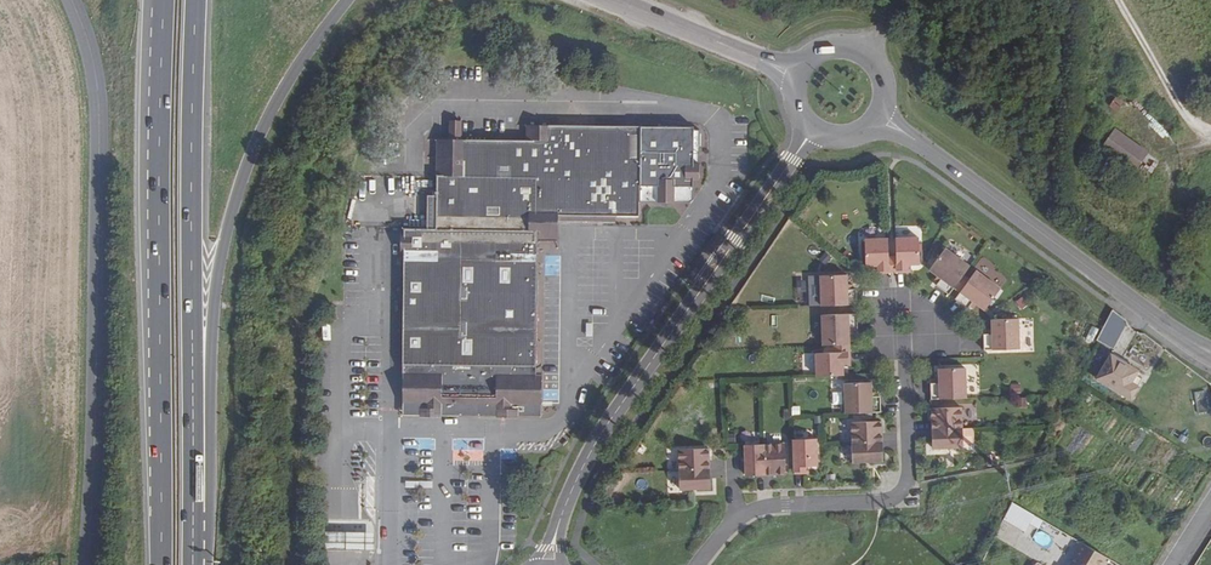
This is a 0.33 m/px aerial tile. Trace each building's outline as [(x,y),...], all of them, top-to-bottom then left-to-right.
[(1114,96),(1108,107),(1117,112),(1123,101),(1114,96)] [(435,136),(433,226),(403,226),(401,409),(535,410),(536,373),(537,239),(537,215),(615,216),(639,216),(639,202),(639,197),(687,198),(687,191),(692,191),(692,181),(693,159),(698,159),(699,130),(693,130),(681,130),(681,127),(658,126),(658,130),(640,130),(641,126),(525,123),(525,138),(458,137),(459,118),(448,118),(448,137),(435,136)] [(1134,171),(1147,154),(1115,130),(1102,148),(1134,171)] [(687,198),(639,197),(639,202),(687,203),(692,198),(692,191),(687,191),(687,198)] [(557,223),(615,224),(615,216),(537,215),(537,239),(557,239),(557,223)] [(552,252),(552,241),(537,241),(537,252),(552,252)] [(920,269),(919,243),(895,244),(896,262),(897,277),(906,277),(906,270),(910,270),(920,269)] [(888,262),(888,244),(865,245),(866,271),(875,271),(879,271),(879,278),(889,277),(888,262)] [(964,274),(970,266),(945,248),(930,269),(937,274),(941,277),(939,281),(936,285),(949,294),(954,288),(964,274)] [(888,262),(889,277),(893,277),(897,277),(896,262),(893,262),(888,262)] [(960,292),(955,299),(968,308),(970,304),(973,300),(977,303),(985,309),(1000,288),(976,270),(970,279),(960,292)] [(960,292),(970,279),(964,274),(954,288),(960,292)] [(820,276),(821,306),(856,305),(856,289),(851,289),(847,289),(847,284),(846,275),(820,276)] [(809,306),(818,306),(817,281),(808,281),(809,306)] [(1095,341),(1112,350),(1128,321),(1111,312),(1095,341)] [(857,314),(821,315),(822,345),(849,344),(848,335),(848,330),(853,330),(857,330),(857,314)] [(984,351),(1019,349),(1018,319),(992,320),(992,329),(992,335),(988,335),(983,335),(984,351)] [(594,336),(593,324),(586,323),(586,336),(594,336)] [(849,352),(849,344),(833,345),(833,352),(849,352)] [(849,352),(816,353),(817,376),(843,375),(842,366),(842,362),(849,362),(849,352)] [(1131,383),(1138,371),(1111,354),(1097,378),(1132,399),(1139,387),(1131,383)] [(932,399),(968,398),(967,368),(940,369),(941,378),(941,383),(936,383),(932,383),(932,399)] [(540,417),(541,374),(536,373),(535,410),(401,409),(401,415),(540,417)] [(841,383),(842,413),(877,412),(877,396),(872,397),(868,397),(867,392),(867,382),(841,383)] [(932,409),(933,429),(963,428),(962,408),(932,409)] [(847,423),(848,443),(878,442),(877,422),(847,423)] [(934,449),(963,448),(963,428),(933,429),(934,449)] [(817,466),(816,440),(793,440),(794,474),(804,474),(804,466),(808,466),(817,466)] [(849,463),(879,461),(878,442),(848,443),(849,463)] [(784,444),(763,445),(765,475),(785,474),(784,444)] [(744,446),(745,476),(765,475),(763,445),(744,446)] [(678,450),(679,471),(709,470),(708,449),(678,450)] [(680,490),(709,489),(709,470),(679,471),(680,490)] [(433,489),(433,481),(405,480),(405,488),(433,489)] [(1010,504),(994,538),(1030,555),(1035,543),(1048,549),(1053,538),(1038,531),(1043,519),(1010,504)] [(374,549),(374,531),(343,530),(338,530),(322,530),(322,548),(337,549),(342,549),(374,549)] [(1069,564),(1097,564),(1102,556),(1080,542),(1072,555),(1075,556),(1069,564)]
